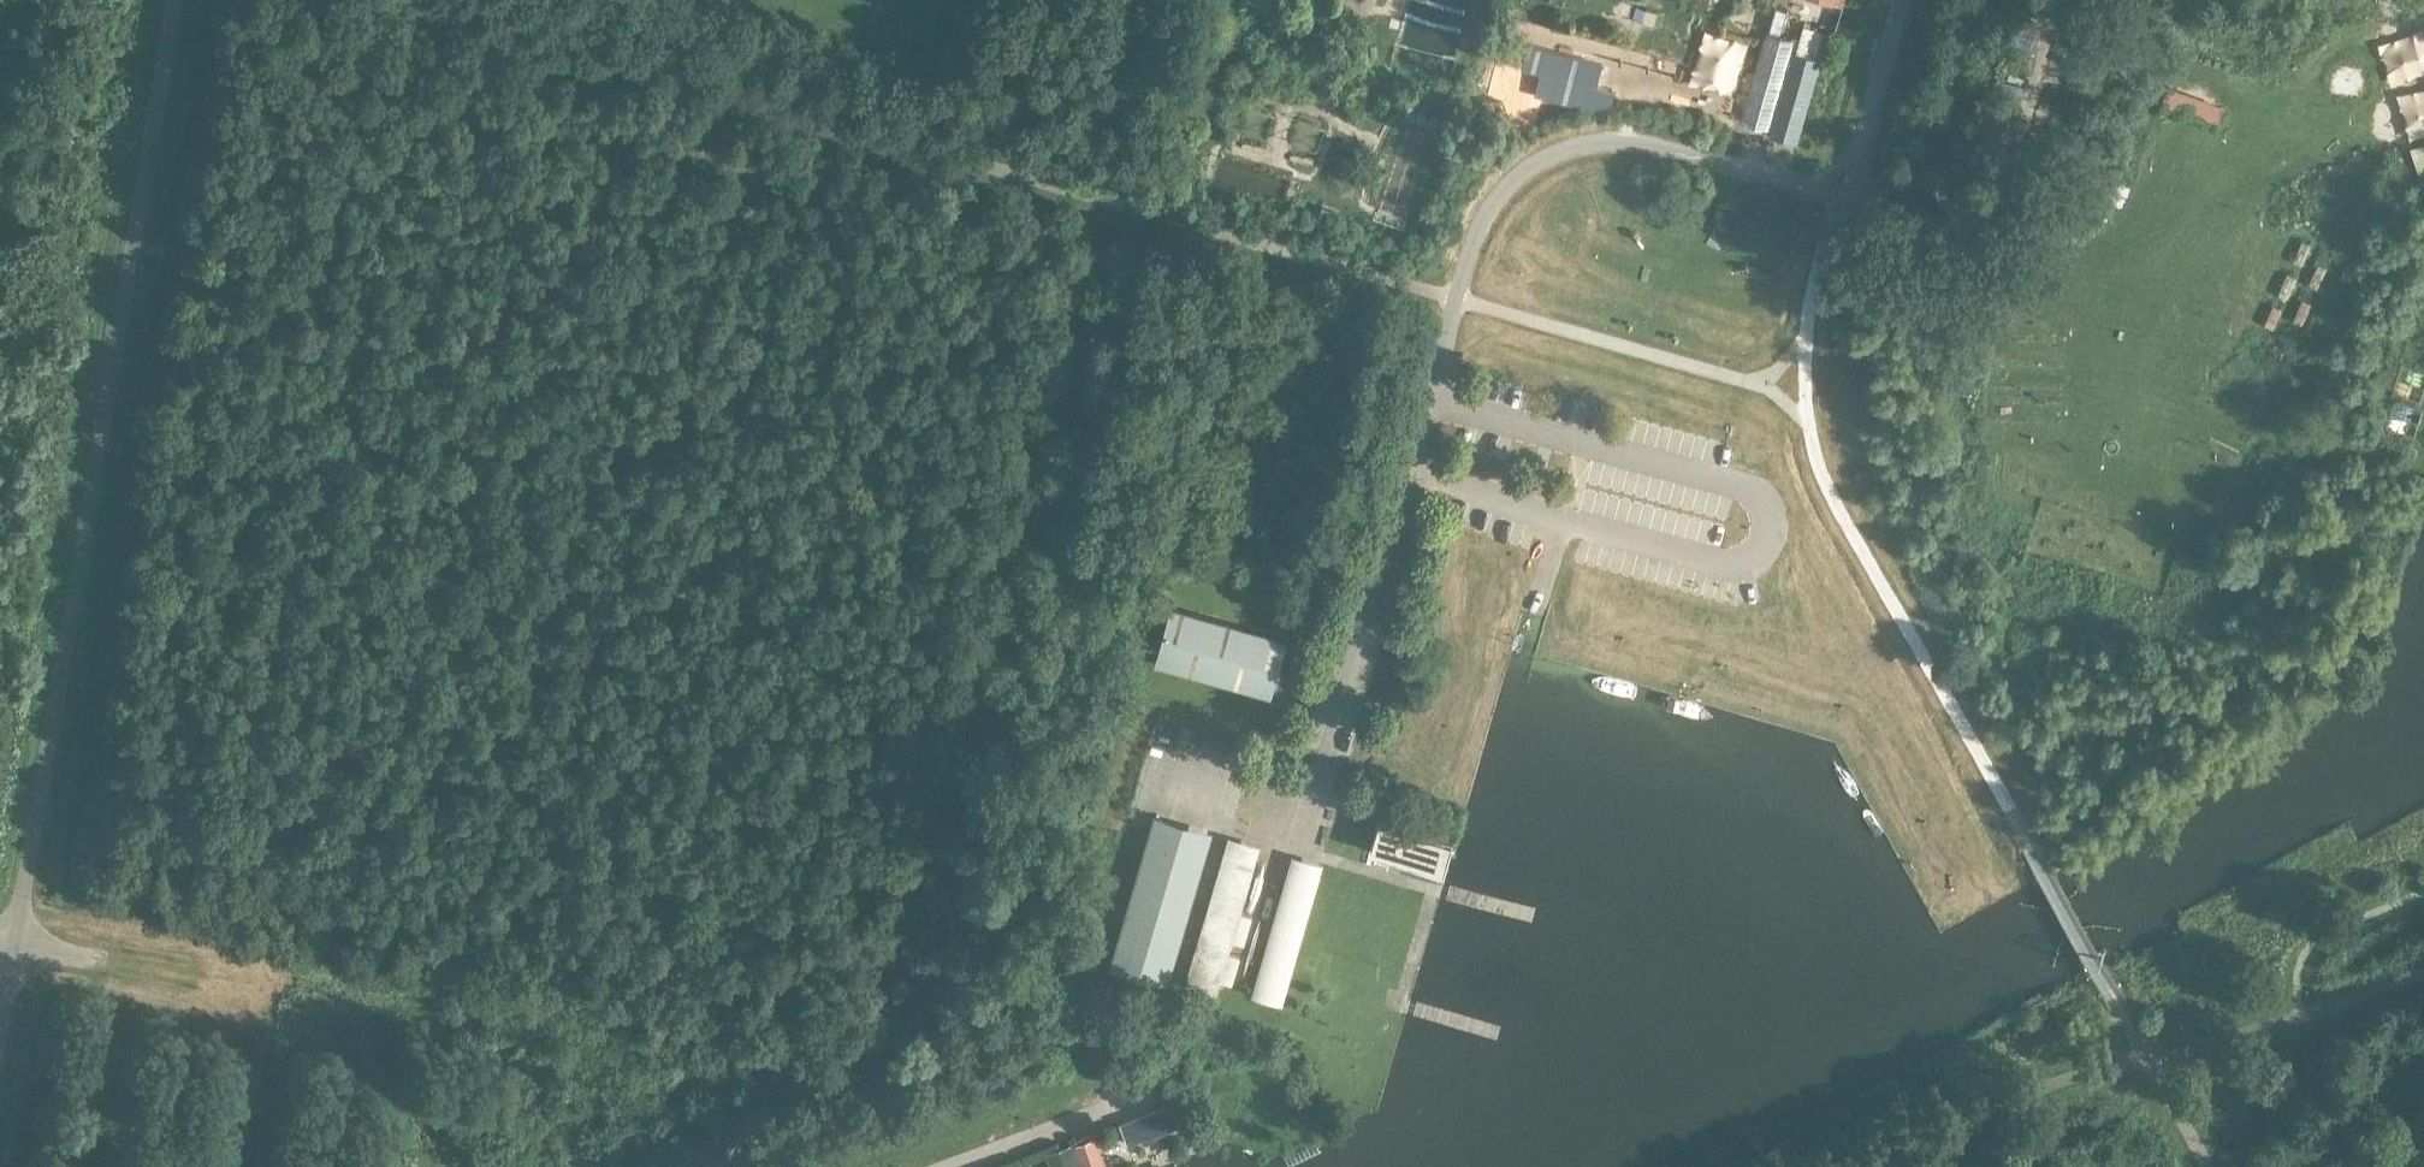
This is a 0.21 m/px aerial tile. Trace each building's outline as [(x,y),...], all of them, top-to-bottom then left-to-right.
[(1603,62),(1528,42),(1522,67),(1540,72),(1535,93),(1609,113),(1615,92),(1596,87),(1603,62)] [(1807,93),(1809,93),(1819,57),(1795,51),(1785,86),(1787,87),(1783,99),(1781,99),(1771,135),(1795,141),(1805,106),(1803,105),(1807,93)] [(1271,694),(1287,638),(1171,605),(1156,661),(1271,694)] [(1379,825),(1370,854),(1428,871),(1436,841),(1379,825)] [(1209,845),(1152,829),(1112,969),(1169,985),(1209,845)] [(1226,848),(1190,974),(1218,983),(1255,857),(1226,848)] [(1290,867),(1253,994),(1282,1002),(1319,875),(1290,867)] [(1059,972),(1063,981),(1082,973),(1079,964),(1059,972)] [(1167,1108),(1144,1116),(1151,1135),(1174,1126),(1167,1108)] [(1082,1160),(1077,1146),(1066,1150),(1071,1164),(1082,1160)]
